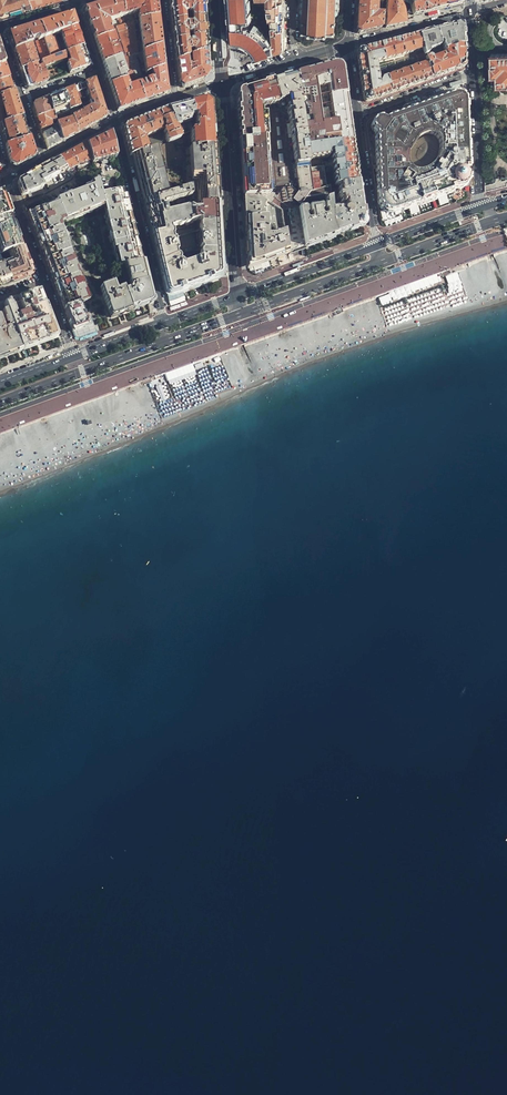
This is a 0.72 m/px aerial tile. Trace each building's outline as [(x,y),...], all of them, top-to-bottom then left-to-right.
[(33,3),(32,0),(0,0),(0,9),(5,12),(13,9),(26,5),(33,3)] [(121,0),(118,0),(100,6),(84,10),(94,41),(111,35),(107,22),(123,16),(121,0)] [(157,16),(155,0),(121,0),(123,16),(137,12),(137,10),(138,11),(138,13),(138,20),(157,16)] [(170,11),(203,8),(203,0),(169,0),(170,11)] [(232,22),(251,20),(250,0),(230,0),(232,22)] [(285,0),(273,4),(273,5),(269,4),(270,19),(272,18),(285,17),(285,9),(285,0)] [(301,11),(303,14),(304,14),(304,21),(303,20),(303,23),(303,24),(304,24),(304,29),(303,29),(303,30),(303,33),(305,33),(305,32),(306,32),(309,32),(310,34),(312,34),(312,33),(314,33),(314,32),(324,32),(324,33),(325,34),(328,34),(328,33),(329,34),(329,33),(332,33),(332,34),(336,34),(336,31),(335,31),(335,30),(335,26),(336,25),(336,22),(335,22),(335,15),(337,15),(339,13),(339,0),(302,0),(301,11)] [(383,0),(357,0),(357,5),(356,23),(356,32),(357,33),(359,34),(381,28),(382,14),(376,13),(376,1),(381,1),(381,3),(383,3),(383,0)] [(409,0),(386,0),(385,8),(385,17),(385,27),(405,23),(404,19),(402,10),(401,5),(404,5),(407,17),(412,16),(409,0)] [(412,16),(425,13),(436,10),(434,0),(409,0),(412,16)] [(436,10),(462,4),(462,0),(434,0),(436,10)] [(170,11),(173,31),(205,28),(204,18),(203,8),(170,11)] [(55,20),(38,25),(43,40),(53,36),(60,33),(75,28),(71,14),(55,20)] [(142,52),(160,45),(158,32),(157,16),(138,20),(142,52)] [(285,29),(285,17),(272,18),(273,31),(274,51),(283,48),(285,46),(285,42),(285,29)] [(260,55),(274,51),(273,31),(270,32),(261,24),(251,20),(232,22),(232,30),(233,38),(238,37),(245,39),(250,42),(255,45),(258,50),(260,55)] [(138,53),(133,22),(125,24),(126,30),(130,53),(127,54),(128,57),(133,55),(138,53)] [(126,30),(125,24),(116,27),(115,27),(112,28),(114,34),(126,30)] [(427,32),(417,35),(423,56),(427,55),(428,53),(427,51),(438,48),(439,46),(439,44),(441,43),(441,46),(442,48),(443,50),(449,48),(450,48),(455,46),(463,46),(462,35),(462,26),(458,24),(427,32)] [(43,40),(38,25),(19,31),(8,34),(13,51),(30,44),(35,42),(43,40)] [(78,35),(75,28),(60,33),(66,52),(81,46),(78,35)] [(173,31),(175,55),(206,51),(205,40),(205,28),(173,31)] [(98,52),(102,64),(120,57),(112,35),(111,35),(94,41),(98,52)] [(408,37),(398,40),(405,63),(423,57),(423,56),(417,35),(408,37)] [(53,36),(43,40),(35,42),(41,62),(59,55),(53,36)] [(238,37),(233,38),(233,40),(237,40),(242,41),(247,43),(252,47),(256,52),(257,55),(260,55),(258,50),(255,45),(250,42),(245,39),(238,37)] [(388,42),(379,45),(383,61),(390,59),(392,66),(405,63),(398,40),(388,42)] [(30,44),(13,51),(18,63),(20,70),(37,64),(30,44)] [(156,70),(163,68),(161,57),(160,45),(142,52),(145,75),(151,72),(156,70)] [(383,61),(379,45),(365,48),(360,49),(358,51),(357,51),(356,53),(356,55),(359,74),(379,71),(392,66),(390,59),(383,61)] [(66,64),(69,73),(88,66),(85,56),(81,46),(66,52),(70,63),(66,64)] [(463,66),(463,46),(455,46),(450,48),(450,49),(449,49),(449,48),(443,50),(443,51),(444,54),(446,58),(444,58),(443,57),(441,57),(441,56),(430,60),(430,59),(428,58),(424,59),(426,66),(428,65),(430,71),(428,72),(431,79),(461,68),(463,66)] [(206,51),(175,55),(179,86),(183,87),(203,79),(208,73),(207,65),(206,51)] [(40,62),(46,82),(65,75),(69,73),(66,64),(62,53),(59,55),(41,62),(40,62)] [(491,54),(492,64),(491,64),(491,75),(492,75),(496,75),(497,85),(506,84),(506,53),(491,54)] [(128,57),(127,54),(122,56),(128,73),(133,71),(128,57)] [(141,76),(133,55),(128,57),(133,71),(135,79),(141,76)] [(106,74),(109,85),(125,79),(124,75),(126,75),(125,74),(120,57),(102,64),(106,74)] [(423,57),(405,63),(413,86),(422,82),(431,79),(428,72),(427,72),(425,66),(426,66),(424,59),(423,57)] [(37,64),(20,70),(23,80),(27,90),(46,82),(40,62),(37,64)] [(313,69),(296,74),(306,147),(352,140),(348,112),(342,68),(341,66),(339,65),(337,64),(336,63),(333,63),(313,69)] [(405,63),(392,66),(395,75),(385,79),(390,94),(403,89),(413,86),(405,63)] [(8,78),(6,72),(3,65),(0,66),(0,81),(8,78)] [(379,71),(359,74),(363,100),(364,102),(365,102),(366,103),(379,98),(390,94),(385,79),(395,75),(392,66),(379,71)] [(166,93),(163,68),(156,70),(151,72),(145,75),(141,76),(142,79),(148,77),(151,75),(152,79),(151,80),(149,80),(137,85),(142,102),(155,97),(166,93)] [(135,79),(133,71),(128,73),(125,74),(126,75),(127,78),(128,81),(135,79)] [(306,147),(296,74),(281,79),(259,85),(243,89),(240,91),(239,93),(238,95),(237,99),(241,154),(244,196),(259,196),(259,197),(280,211),(287,253),(302,248),(304,247),(297,208),(304,197),(309,190),(311,190),(309,170),(307,160),(306,147)] [(13,91),(11,85),(8,78),(0,81),(0,96),(13,91)] [(132,106),(142,102),(137,85),(128,88),(125,79),(109,85),(118,111),(132,106)] [(78,98),(66,103),(69,111),(72,119),(76,133),(95,123),(105,117),(99,99),(93,80),(74,88),(78,98)] [(66,103),(78,98),(74,88),(68,90),(62,93),(66,103)] [(21,117),(17,103),(13,91),(0,96),(0,124),(21,117)] [(59,94),(47,99),(52,112),(53,117),(64,113),(69,111),(66,103),(62,93),(59,94)] [(468,178),(468,174),(467,172),(465,170),(465,169),(468,169),(466,137),(465,102),(464,100),(462,98),(460,96),(457,95),(456,94),(453,95),(452,95),(422,106),(411,110),(401,114),(384,120),(382,119),(380,118),(379,118),(376,119),(374,120),(373,121),(372,122),(371,123),(371,125),(371,126),(371,128),(371,129),(372,130),(373,132),(374,133),(375,133),(379,205),(379,207),(381,210),(383,212),(385,214),(388,214),(392,214),(394,213),(417,205),(417,206),(420,205),(432,201),(435,200),(434,198),(452,192),(452,189),(452,188),(456,189),(459,189),(461,189),(464,187),(465,187),(466,185),(468,182),(468,180),(468,178)] [(193,148),(213,147),(212,140),(211,119),(210,103),(204,98),(189,101),(192,112),(191,112),(191,116),(195,115),(195,122),(199,122),(199,124),(195,124),(196,129),(197,130),(191,131),(182,133),(183,137),(183,139),(191,136),(193,148)] [(52,112),(47,99),(40,102),(34,104),(33,106),(36,118),(52,112)] [(178,105),(167,109),(179,140),(183,139),(183,137),(182,133),(177,119),(178,117),(191,112),(192,112),(189,101),(178,105)] [(416,102),(403,107),(403,108),(402,108),(401,110),(400,112),(401,114),(411,110),(422,106),(421,105),(419,103),(418,102),(416,102)] [(123,130),(130,156),(133,156),(147,151),(142,137),(164,129),(165,131),(163,132),(168,144),(179,140),(167,109),(146,118),(125,126),(123,130)] [(52,112),(36,118),(40,127),(41,130),(48,127),(51,126),(49,122),(54,120),(53,117),(52,112)] [(28,137),(25,126),(21,117),(0,124),(6,145),(28,137)] [(70,137),(76,133),(72,119),(67,120),(56,124),(61,142),(70,137)] [(49,131),(42,135),(47,149),(55,145),(61,142),(56,124),(52,126),(53,129),(49,131)] [(91,164),(116,157),(110,134),(86,145),(91,164)] [(32,149),(28,137),(6,145),(11,164),(18,166),(26,161),(35,157),(32,149)] [(352,140),(306,147),(307,160),(328,157),(327,155),(330,155),(331,158),(332,170),(335,185),(337,185),(358,182),(353,149),(352,140)] [(92,167),(91,164),(86,145),(73,153),(58,160),(62,169),(67,172),(76,167),(78,172),(92,167)] [(198,205),(216,204),(214,170),(214,162),(213,147),(193,148),(195,189),(197,189),(198,205)] [(140,184),(144,201),(165,195),(153,148),(147,151),(133,156),(134,160),(137,172),(140,184)] [(322,167),(322,168),(329,167),(329,168),(330,170),(332,170),(331,158),(328,159),(327,159),(328,162),(321,163),(322,167)] [(62,169),(58,160),(51,164),(51,166),(37,173),(20,182),(19,186),(24,199),(29,196),(30,200),(44,194),(41,186),(67,172),(62,169)] [(311,190),(326,187),(322,168),(322,167),(309,170),(311,190)] [(102,206),(99,196),(95,178),(90,180),(92,186),(69,195),(70,196),(61,199),(56,200),(57,203),(64,220),(68,218),(69,220),(77,217),(77,215),(90,210),(91,211),(98,209),(98,208),(102,206)] [(486,185),(486,191),(506,186),(506,179),(501,181),(499,179),(496,179),(495,182),(486,185)] [(359,189),(358,182),(337,185),(339,194),(337,194),(338,198),(339,198),(340,204),(343,204),(344,209),(342,209),(341,207),(330,208),(331,223),(335,236),(361,226),(362,225),(364,223),(359,189)] [(297,208),(304,247),(321,241),(335,236),(331,223),(330,208),(329,189),(329,186),(326,187),(311,190),(309,190),(304,197),(323,194),(325,204),(323,204),(323,210),(325,210),(325,214),(324,216),(325,217),(321,218),(321,217),(319,215),(319,212),(320,211),(318,205),(307,207),(308,214),(309,214),(310,217),(310,220),(310,222),(306,222),(306,221),(304,219),(304,215),(305,215),(303,208),(297,208)] [(165,195),(144,201),(146,207),(155,248),(166,291),(167,292),(168,292),(168,293),(169,293),(170,294),(171,294),(172,294),(173,294),(174,294),(183,291),(189,289),(210,281),(217,278),(220,276),(221,274),(221,273),(220,266),(220,258),(219,237),(217,217),(216,204),(198,205),(199,210),(191,211),(185,208),(165,212),(163,204),(175,201),(186,197),(186,199),(190,197),(189,188),(165,195)] [(127,201),(124,189),(99,196),(102,206),(103,211),(117,266),(142,262),(137,241),(132,222),(127,201)] [(0,255),(9,252),(22,247),(9,213),(3,196),(0,195),(0,255)] [(259,196),(244,196),(246,226),(248,266),(251,266),(267,260),(273,257),(276,256),(287,253),(280,211),(259,197),(259,196)] [(59,222),(64,220),(57,203),(28,213),(32,225),(36,236),(60,228),(61,228),(59,222)] [(60,228),(36,236),(41,250),(46,261),(69,253),(60,228)] [(27,259),(22,247),(9,252),(11,259),(3,262),(11,284),(30,277),(31,270),(27,259)] [(69,253),(46,261),(50,273),(55,285),(78,277),(69,253)] [(11,284),(3,262),(0,255),(0,287),(11,284)] [(267,260),(251,266),(254,274),(271,268),(267,260)] [(147,280),(142,262),(117,266),(122,286),(122,288),(147,280)] [(64,309),(79,304),(87,300),(78,277),(55,285),(60,298),(64,309)] [(122,288),(131,310),(147,304),(150,303),(151,301),(151,299),(149,289),(147,280),(122,288)] [(99,286),(111,317),(123,313),(131,310),(122,288),(122,286),(115,289),(112,282),(99,286)] [(39,343),(56,337),(39,290),(3,303),(6,311),(21,350),(39,343)] [(167,292),(166,291),(169,303),(170,304),(186,298),(183,291),(174,294),(173,294),(172,294),(171,294),(170,294),(169,293),(168,293),(168,292),(167,292)] [(64,309),(72,331),(74,331),(88,326),(85,318),(79,304),(64,309)] [(7,355),(21,350),(6,311),(0,313),(0,358),(7,355)] [(91,335),(96,333),(90,316),(85,318),(88,326),(91,335)] [(76,336),(80,339),(91,335),(88,326),(74,331),(76,336)] [(174,378),(195,371),(193,364),(166,372),(168,377),(173,375),(174,378)]
